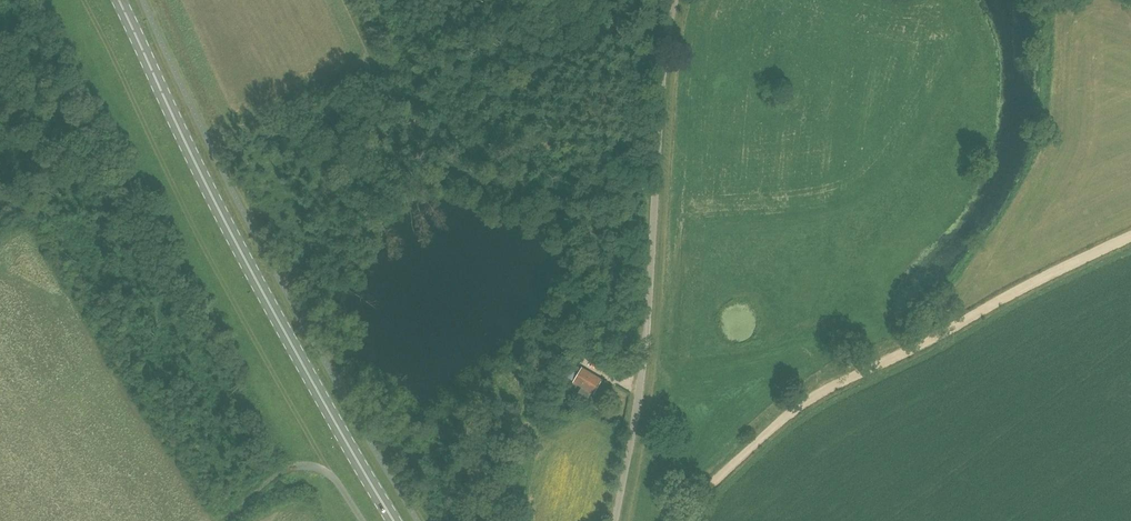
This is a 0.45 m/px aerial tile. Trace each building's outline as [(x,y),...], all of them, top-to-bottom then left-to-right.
[(607,332),(612,336),(616,330),(611,326),(607,332)] [(574,382),(594,394),(602,380),(582,368),(581,370),(567,361),(559,374),(574,382)]
